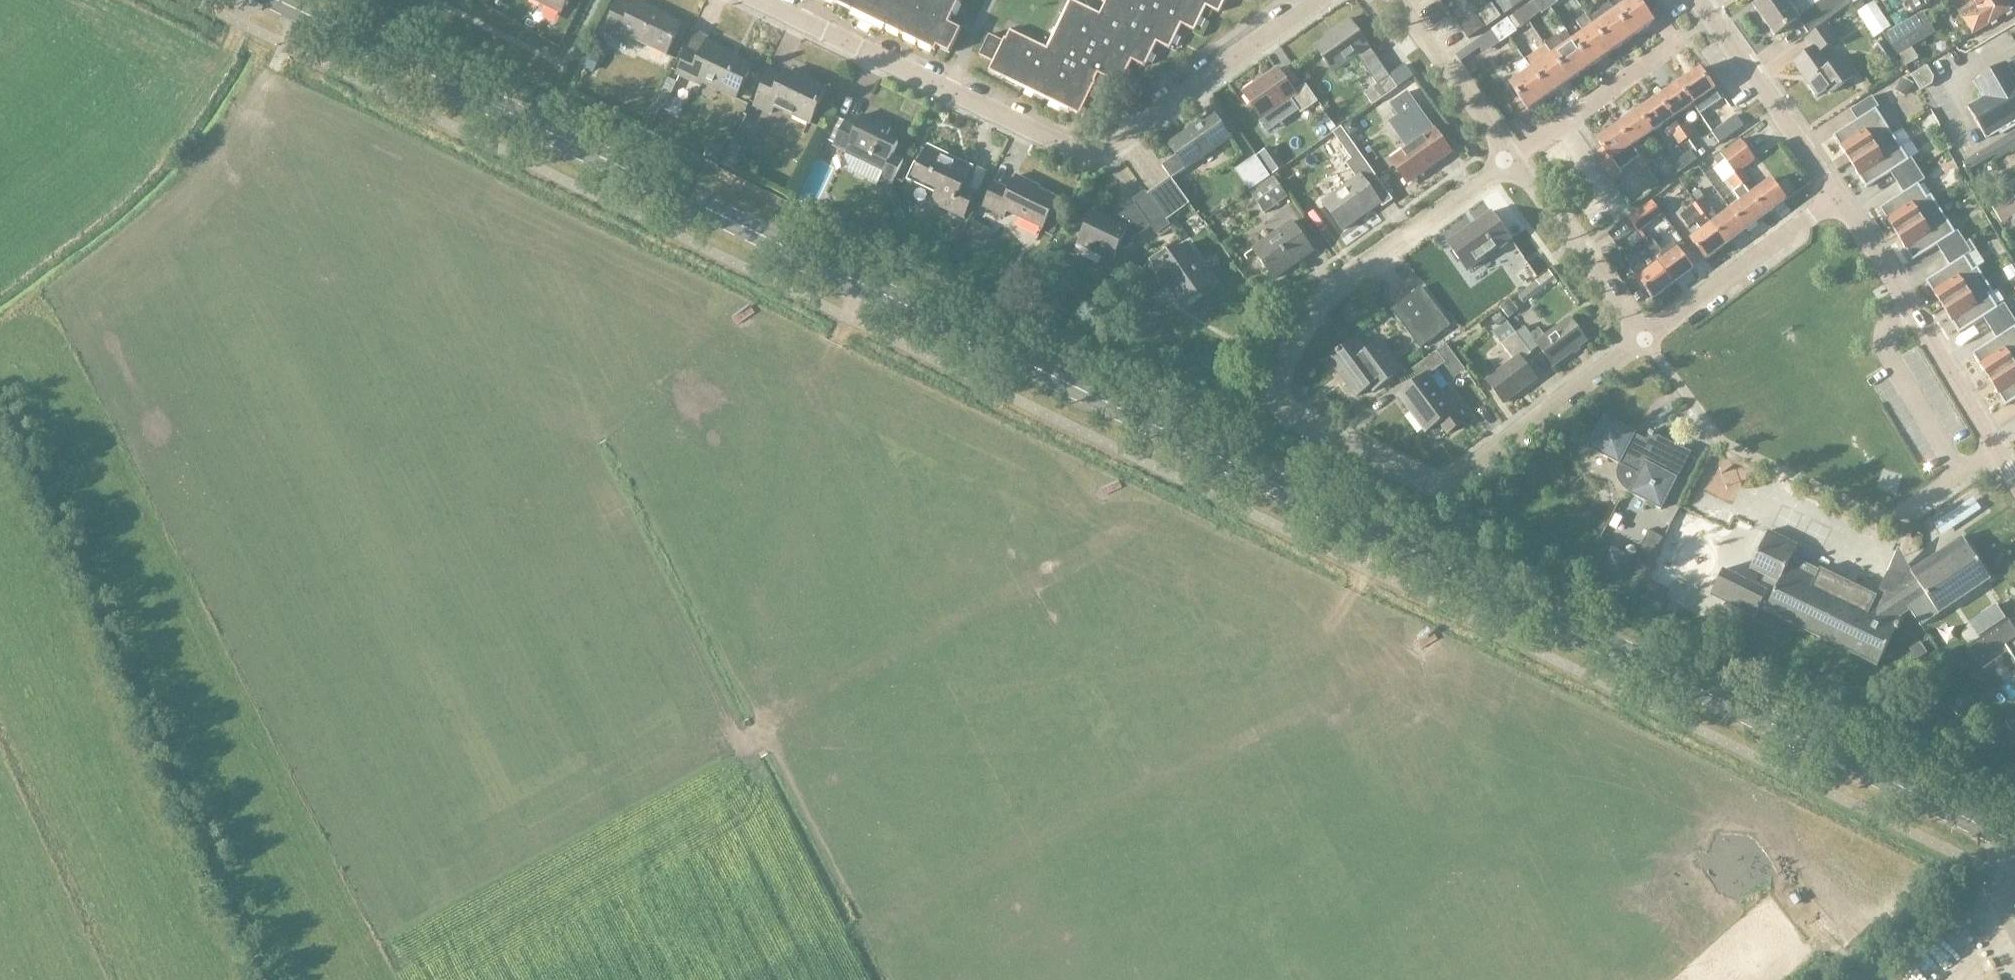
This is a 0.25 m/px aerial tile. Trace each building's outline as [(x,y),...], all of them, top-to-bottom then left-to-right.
[(558,15),(566,0),(528,0),(558,15)] [(634,0),(630,7),(617,1),(602,32),(619,40),(622,34),(663,54),(677,25),(662,17),(663,14),(634,0)] [(944,53),(948,55),(960,31),(949,25),(961,0),(825,0),(942,57),(944,53)] [(1102,3),(1105,4),(1099,15),(1070,1),(1047,49),(1009,31),(1005,39),(1003,38),(1001,42),(988,35),(978,56),(991,62),(987,71),(1079,115),(1094,82),(1092,81),(1095,74),(1119,85),(1131,61),(1144,67),(1155,43),(1168,50),(1180,25),(1193,31),(1204,7),(1218,13),(1224,0),(1103,0),(1102,3)] [(1525,0),(1506,0),(1512,9),(1525,0)] [(1519,12),(1526,22),(1540,12),(1541,15),(1548,10),(1542,0),(1534,0),(1532,2),(1533,2),(1519,12)] [(1548,10),(1558,3),(1556,0),(1542,0),(1548,10)] [(1649,0),(1621,0),(1624,5),(1613,13),(1630,39),(1652,24),(1645,14),(1654,7),(1649,0)] [(1796,20),(1806,35),(1848,5),(1845,0),(1821,0),(1823,4),(1812,12),(1804,0),(1797,0),(1787,7),(1782,0),(1763,0),(1752,8),(1773,36),(1796,20)] [(1913,15),(1928,5),(1927,4),(1933,0),(1904,0),(1913,15)] [(1972,35),(2011,12),(2004,0),(1950,0),(1972,35)] [(1857,14),(1872,37),(1889,27),(1873,3),(1857,14)] [(1491,5),(1482,11),(1490,24),(1500,17),(1491,5)] [(1604,19),(1591,28),(1610,54),(1630,39),(1613,13),(1607,5),(1598,11),(1604,19)] [(1421,15),(1430,35),(1445,28),(1435,8),(1421,15)] [(1467,40),(1484,29),(1490,24),(1482,11),(1475,16),(1474,16),(1458,28),(1467,40)] [(1507,19),(1498,26),(1507,39),(1516,33),(1515,30),(1526,22),(1519,12),(1507,20),(1507,19)] [(1922,13),(1882,36),(1895,57),(1934,34),(1922,13)] [(1583,34),(1571,42),(1589,68),(1610,54),(1591,28),(1584,16),(1575,22),(1583,34)] [(1396,88),(1368,47),(1348,19),(1335,29),(1337,32),(1315,48),(1332,72),(1355,56),(1376,86),(1364,94),(1372,105),(1396,88)] [(1482,53),(1498,42),(1500,44),(1507,39),(1498,26),(1491,31),(1474,43),(1482,53)] [(1811,49),(1792,63),(1816,97),(1827,89),(1830,94),(1852,78),(1838,59),(1828,66),(1818,52),(1835,40),(1825,26),(1805,40),(1811,49)] [(1544,47),(1568,83),(1589,68),(1571,42),(1565,33),(1558,38),(1564,46),(1551,56),(1544,47)] [(674,74),(699,86),(700,83),(733,99),(749,66),(734,59),(736,56),(704,41),(697,56),(685,51),(674,74)] [(1883,42),(1872,49),(1885,67),(1896,59),(1883,42)] [(1531,70),(1529,71),(1547,97),(1568,83),(1544,47),(1537,52),(1543,61),(1531,70)] [(1526,112),(1547,97),(1529,71),(1531,70),(1524,60),(1514,66),(1521,76),(1507,86),(1526,112)] [(1982,96),(1979,98),(1980,101),(1967,109),(1985,139),(1999,131),(2001,135),(2014,126),(2014,70),(2012,69),(2008,71),(2004,64),(1974,82),(1982,96)] [(1242,92),(1260,119),(1289,98),(1300,113),(1317,101),(1304,83),(1293,91),(1276,68),(1242,92)] [(1926,68),(1912,77),(1920,90),(1930,84),(1932,79),(1926,68)] [(1698,71),(1678,85),(1693,106),(1699,115),(1719,101),(1718,99),(1713,92),(1698,71)] [(752,105),(769,114),(773,107),(808,124),(823,91),(783,72),(779,79),(767,73),(752,105)] [(667,76),(653,104),(663,108),(676,80),(667,76)] [(1678,85),(1658,99),(1672,119),(1692,106),(1678,85)] [(1397,117),(1389,123),(1406,149),(1389,160),(1405,184),(1438,161),(1424,140),(1434,132),(1436,132),(1408,91),(1389,104),(1397,117)] [(1832,136),(1849,162),(1891,136),(1875,110),(1878,108),(1871,97),(1849,111),(1856,121),(1832,136)] [(1651,133),(1663,126),(1665,129),(1663,130),(1667,138),(1671,135),(1679,146),(1687,140),(1678,128),(1678,129),(1672,119),(1658,99),(1637,113),(1651,133)] [(1646,151),(1640,141),(1651,133),(1637,113),(1616,126),(1645,168),(1653,162),(1646,151)] [(1161,166),(1169,178),(1170,179),(1229,139),(1212,114),(1168,144),(1176,155),(1161,166)] [(831,146),(883,171),(880,178),(890,183),(901,160),(891,155),(897,142),(884,137),(888,128),(860,115),(854,128),(842,122),(831,146)] [(1731,117),(1711,132),(1719,143),(1723,140),(1739,128),(1731,117)] [(1686,123),(1678,128),(1687,140),(1694,135),(1686,123)] [(1638,172),(1645,168),(1616,126),(1595,141),(1601,150),(1593,156),(1611,182),(1621,175),(1618,171),(1631,162),(1638,172)] [(1356,179),(1321,204),(1341,231),(1380,204),(1368,187),(1378,179),(1340,127),(1331,134),(1349,160),(1345,163),(1356,179)] [(1989,147),(1996,160),(2014,150),(2014,132),(1989,147)] [(737,156),(746,136),(739,134),(721,166),(735,172),(737,156)] [(1889,173),(1896,184),(1918,170),(1911,159),(1908,161),(1891,136),(1849,162),(1865,188),(1889,173)] [(1740,141),(1720,155),(1734,175),(1734,176),(1742,187),(1751,181),(1743,170),(1755,161),(1740,141)] [(715,163),(722,150),(708,143),(701,156),(715,163)] [(911,178),(936,189),(930,202),(961,217),(973,191),(961,185),(969,167),(926,146),(911,178)] [(1268,177),(1255,157),(1244,165),(1257,185),(1268,177)] [(1879,209),(1895,235),(1938,208),(1930,196),(1926,198),(1917,185),(1924,180),(1918,170),(1896,184),(1902,194),(1879,209)] [(981,207),(1003,217),(1005,211),(1041,228),(1055,199),(1030,187),(1031,184),(1014,176),(1008,191),(992,183),(981,207)] [(1287,197),(1273,176),(1249,193),(1264,214),(1287,197)] [(1749,196),(1742,187),(1734,176),(1727,181),(1734,192),(1733,193),(1739,203),(1729,210),(1744,231),(1764,216),(1749,196)] [(1169,178),(1147,194),(1166,220),(1188,204),(1170,179),(1169,178)] [(1770,180),(1749,196),(1764,216),(1785,201),(1770,180)] [(1166,220),(1147,194),(1145,191),(1131,200),(1135,204),(1134,205),(1133,204),(1108,221),(1091,213),(1075,245),(1101,257),(1096,266),(1107,271),(1119,245),(1126,249),(1133,243),(1130,240),(1149,226),(1150,226),(1156,235),(1170,226),(1166,220)] [(2014,214),(2014,200),(2012,195),(1991,208),(2000,223),(2014,214)] [(1718,219),(1711,210),(1703,199),(1695,205),(1725,245),(1744,231),(1729,210),(1718,219)] [(1652,202),(1628,220),(1635,231),(1636,232),(1639,230),(1661,214),(1652,202)] [(1694,223),(1700,232),(1690,240),(1705,260),(1725,245),(1695,205),(1692,207),(1679,217),(1687,228),(1694,223)] [(1936,246),(1942,256),(1964,242),(1957,232),(1954,233),(1938,208),(1895,235),(1912,261),(1936,246)] [(1490,213),(1446,244),(1465,270),(1509,239),(1490,213)] [(1627,220),(1607,235),(1615,246),(1635,231),(1628,220),(1627,220)] [(971,221),(965,236),(984,244),(990,229),(981,225),(971,221)] [(1290,223),(1252,251),(1272,279),(1311,252),(1290,223)] [(1649,238),(1641,244),(1672,285),(1692,270),(1672,243),(1660,252),(1649,238)] [(1925,282),(1942,307),(1984,281),(1976,268),(1972,271),(1963,257),(1971,253),(1964,242),(1942,256),(1949,266),(1925,282)] [(1165,249),(1148,261),(1180,307),(1213,284),(1186,244),(1169,256),(1165,249)] [(1629,269),(1652,300),(1672,285),(1641,244),(1632,251),(1639,261),(1629,269)] [(1523,304),(1554,280),(1548,272),(1517,295),(1523,304)] [(1373,280),(1383,296),(1394,290),(1384,274),(1373,280)] [(1982,318),(1989,329),(2010,315),(2003,304),(1996,309),(1988,295),(1992,293),(1984,281),(1942,307),(1958,334),(1982,318)] [(1421,288),(1409,297),(1438,335),(1449,327),(1421,288)] [(1409,297),(1391,310),(1419,349),(1438,335),(1409,297)] [(1988,380),(2014,363),(2014,329),(2014,328),(2014,327),(2014,323),(2010,315),(1989,329),(1995,339),(1971,354),(1988,380)] [(1569,319),(1544,337),(1538,329),(1530,335),(1524,327),(1515,335),(1529,354),(1537,348),(1552,367),(1586,342),(1569,319)] [(1515,335),(1506,323),(1492,334),(1500,345),(1515,335)] [(1530,355),(1529,354),(1515,335),(1500,345),(1512,361),(1485,382),(1502,405),(1535,380),(1521,361),(1530,355)] [(1354,398),(1368,387),(1372,392),(1400,371),(1378,342),(1364,353),(1355,340),(1327,361),(1354,398)] [(1449,393),(1443,397),(1427,376),(1443,364),(1435,352),(1409,371),(1417,381),(1397,395),(1424,433),(1438,423),(1446,434),(1468,418),(1449,393)] [(1988,380),(2005,406),(2014,399),(2014,363),(1988,380)] [(1882,398),(1892,423),(1905,418),(1896,393),(1882,398)] [(1688,453),(1678,448),(1647,433),(1642,442),(1631,436),(1633,432),(1601,417),(1585,449),(1617,464),(1618,461),(1638,471),(1628,492),(1659,511),(1688,453)] [(1937,466),(1926,445),(1927,444),(1918,428),(1903,436),(1923,474),(1937,466)] [(1938,615),(1990,581),(1961,538),(1910,572),(1887,573),(1875,596),(1819,569),(1817,573),(1788,559),(1795,546),(1767,532),(1748,571),(1763,578),(1758,587),(1723,570),(1709,596),(1754,618),(1758,610),(1763,612),(1763,613),(1875,668),(1900,617),(1897,615),(1908,608),(1920,627),(1938,615)] [(1608,548),(1595,573),(1620,586),(1616,592),(1633,600),(1639,588),(1665,601),(1669,592),(1643,580),(1648,569),(1633,561),(1608,548)] [(1979,612),(1987,622),(1997,615),(1989,604),(1979,612)] [(1966,647),(1980,668),(2005,651),(2014,666),(2014,635),(2005,620),(2001,623),(1966,647)] [(2004,722),(1989,732),(1995,742),(2011,732),(2004,722)]
